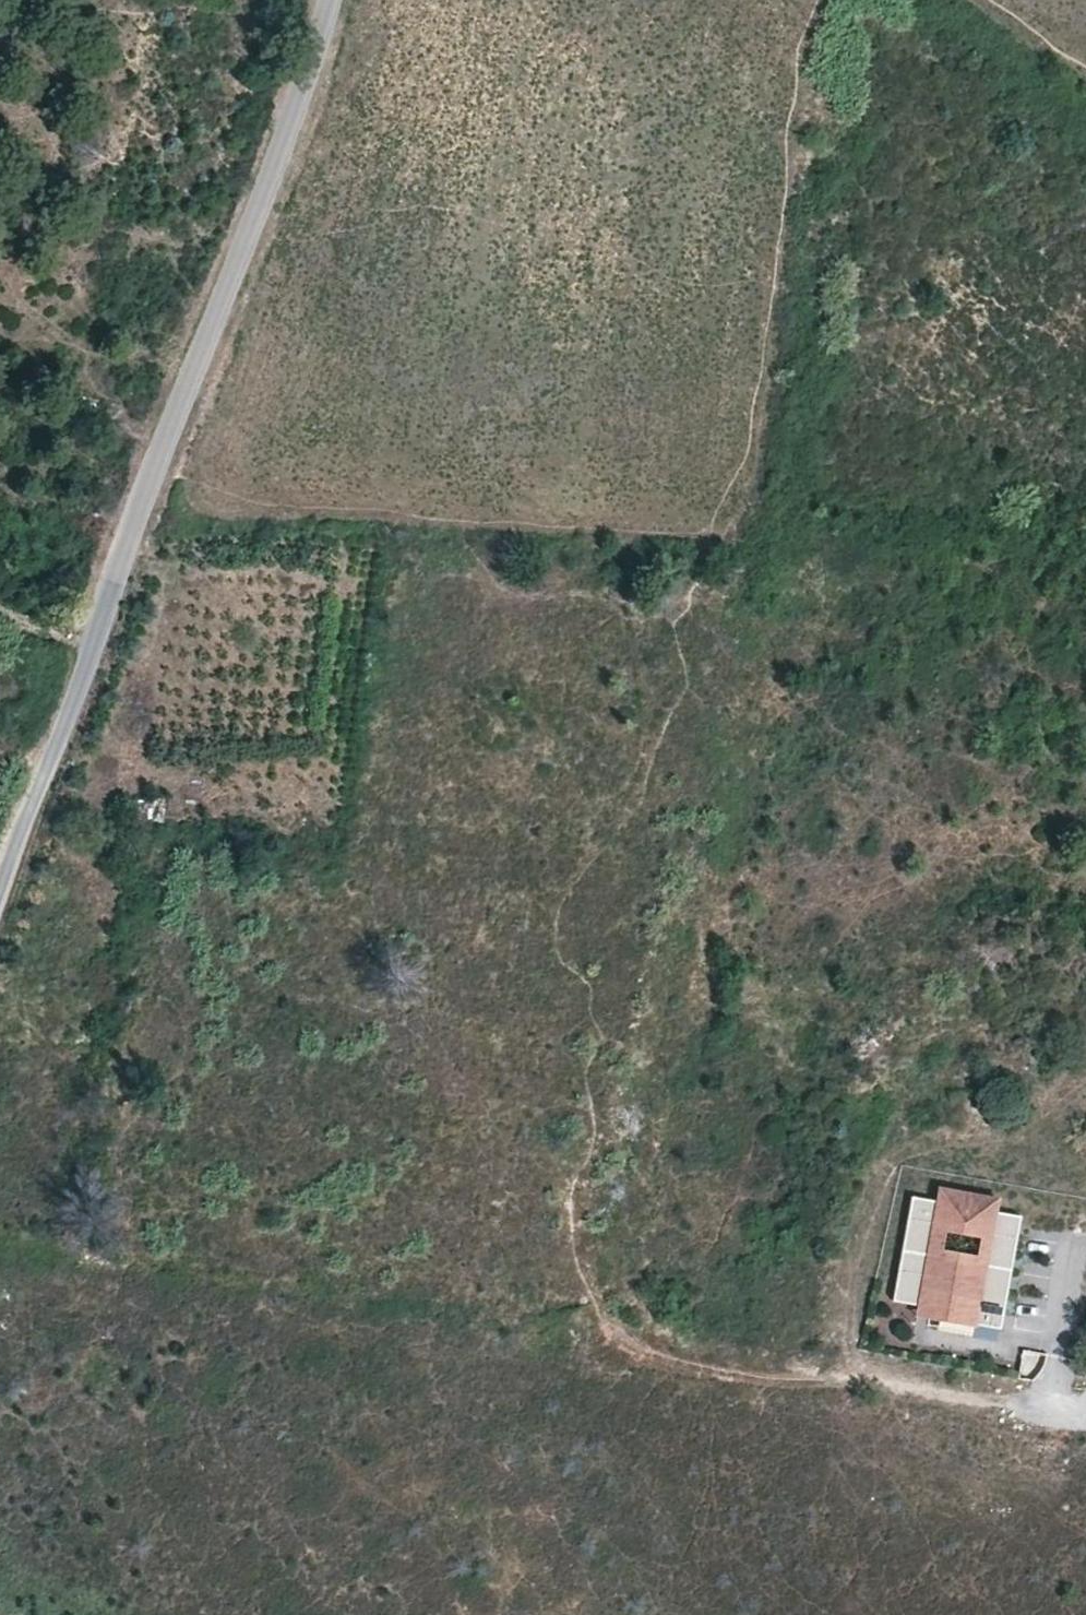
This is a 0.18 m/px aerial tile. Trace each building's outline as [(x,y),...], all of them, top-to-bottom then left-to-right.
[(910,1198),(891,1302),(916,1307),(919,1307),(922,1289),(933,1291),(930,1305),(974,1313),(971,1326),(999,1331),(1019,1218),(994,1214),(996,1200),(976,1197),(975,1201),(958,1198),(959,1194),(938,1190),(936,1202),(910,1198)] [(919,1307),(916,1307),(914,1318),(971,1328),(971,1326),(974,1313),(930,1305),(933,1291),(922,1289),(919,1307)]
